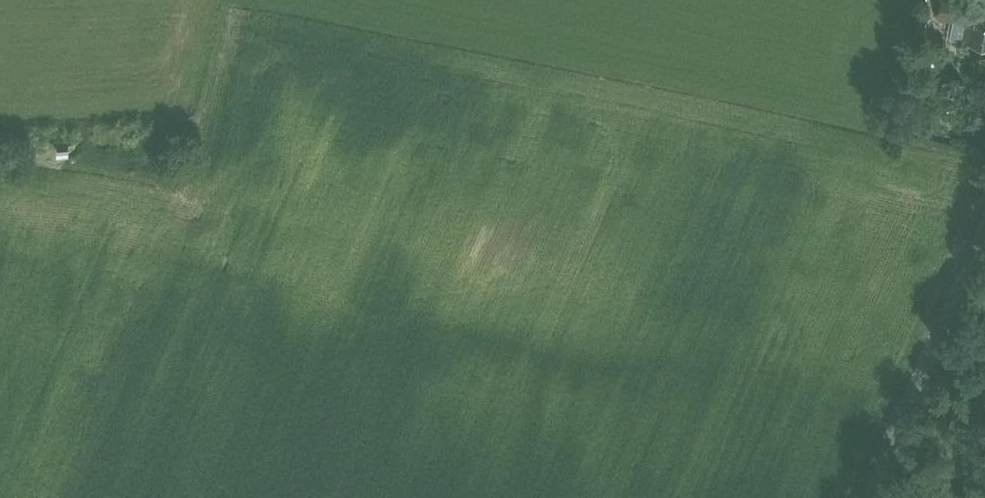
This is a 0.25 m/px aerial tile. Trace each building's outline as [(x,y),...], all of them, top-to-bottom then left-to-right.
[(939,15),(959,18),(960,13),(969,15),(969,19),(966,38),(984,41),(984,0),(941,0),(939,15)]
